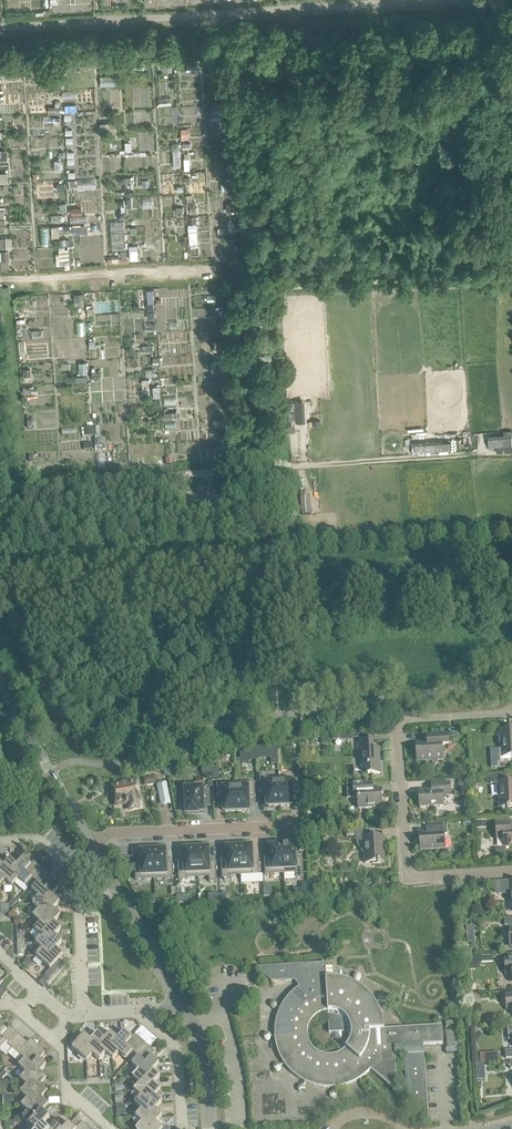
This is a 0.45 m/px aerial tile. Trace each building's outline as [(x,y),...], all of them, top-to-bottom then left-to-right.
[(491,438),(492,446),(497,446),(511,445),(511,437),(491,438)] [(414,444),(415,452),(435,450),(435,443),(414,444)] [(308,514),(307,492),(300,493),(302,515),(308,514)] [(511,757),(511,729),(498,729),(499,743),(501,743),(501,749),(499,749),(500,760),(511,759),(511,757)] [(427,735),(427,743),(416,743),(417,761),(431,760),(434,763),(438,760),(443,760),(442,742),(449,742),(448,734),(427,735)] [(355,741),(356,753),(361,753),(361,766),(367,766),(368,774),(380,773),(378,748),(372,748),(372,740),(355,741)] [(251,749),(239,750),(239,759),(251,759),(251,749)] [(506,782),(505,775),(490,776),(490,784),(498,783),(499,808),(507,807),(507,809),(510,809),(509,807),(511,807),(511,782),(506,782)] [(267,776),(259,776),(260,793),(267,793),(267,806),(280,806),(278,778),(267,778),(267,776)] [(145,778),(147,785),(155,783),(154,777),(145,778)] [(291,777),(278,778),(280,806),(292,805),(291,794),(298,793),(297,780),(291,780),(291,777)] [(114,790),(117,805),(128,803),(129,809),(139,807),(138,801),(139,801),(136,787),(137,787),(136,780),(123,783),(123,784),(118,785),(119,789),(114,790)] [(467,780),(459,780),(459,792),(468,792),(467,780)] [(236,783),(235,783),(237,811),(249,811),(248,798),(255,797),(254,782),(247,782),(247,787),(236,788),(236,783)] [(431,784),(432,792),(419,792),(420,808),(443,806),(443,796),(451,795),(450,782),(431,784)] [(235,783),(217,784),(217,799),(224,799),(224,812),(237,811),(235,783)] [(373,790),(373,783),(346,784),(347,798),(358,797),(358,808),(382,807),(381,789),(373,790)] [(169,798),(166,785),(158,787),(160,800),(169,798)] [(202,788),(185,789),(186,813),(197,813),(197,812),(203,811),(203,807),(210,807),(209,793),(202,793),(202,788)] [(504,847),(511,847),(511,829),(510,821),(495,822),(497,839),(503,839),(504,847)] [(421,835),(422,849),(445,848),(444,834),(447,833),(446,824),(426,826),(426,834),(421,835)] [(384,837),(370,838),(370,829),(355,830),(355,839),(363,839),(365,863),(378,863),(378,864),(380,864),(380,862),(384,862),(383,846),(384,846),(384,837)] [(295,845),(283,846),(284,874),(295,873),(295,878),(303,878),(302,858),(295,858),(295,845)] [(271,858),(264,858),(265,874),(284,874),(283,846),(270,846),(271,858)] [(252,847),(239,848),(240,876),(259,875),(259,859),(252,859),(252,847)] [(228,859),(221,860),(222,878),(229,878),(229,876),(240,876),(239,848),(227,848),(228,859)] [(184,861),(178,862),(179,880),(186,880),(186,878),(197,877),(196,849),(184,850),(184,861)] [(208,849),(196,849),(197,877),(209,877),(209,882),(216,881),(216,862),(209,862),(208,849)] [(141,864),(135,865),(135,880),(154,879),(153,851),(141,852),(141,864)] [(165,851),(153,851),(154,879),(173,878),(172,863),(166,863),(165,851)] [(25,886),(31,879),(31,878),(29,876),(39,865),(34,861),(31,865),(23,858),(17,865),(11,873),(17,879),(18,879),(25,886)] [(18,879),(17,879),(11,873),(17,865),(10,859),(4,866),(0,871),(0,876),(5,880),(4,880),(5,880),(11,886),(18,879)] [(31,879),(34,881),(44,870),(39,865),(29,876),(31,878),(31,879)] [(34,881),(37,884),(38,884),(39,885),(49,875),(44,870),(34,881)] [(31,891),(38,897),(39,897),(46,903),(52,896),(59,889),(51,883),(54,880),(49,875),(39,885),(38,884),(37,884),(32,890),(31,891)] [(31,879),(25,886),(28,888),(29,887),(34,881),(31,879)] [(34,881),(29,887),(32,890),(37,884),(34,881)] [(492,883),(494,883),(495,891),(498,894),(509,893),(510,906),(511,906),(511,882),(492,883)] [(301,889),(294,889),(294,898),(308,897),(307,883),(301,883),(301,889)] [(32,904),(39,910),(46,916),(53,909),(59,902),(52,896),(46,903),(39,897),(38,897),(32,904)] [(0,904),(0,914),(6,913),(9,910),(9,904),(0,904)] [(33,917),(40,923),(40,924),(40,923),(47,930),(54,922),(54,923),(60,916),(53,909),(46,916),(39,910),(33,917)] [(33,930),(40,936),(41,937),(41,936),(48,943),(54,935),(55,936),(61,929),(54,923),(54,922),(47,930),(40,923),(40,924),(40,923),(33,930)] [(34,943),(41,949),(42,950),(49,956),(55,948),(56,949),(62,942),(55,936),(54,935),(48,943),(41,936),(41,937),(40,936),(34,943)] [(42,950),(41,949),(35,956),(50,970),(45,976),(47,978),(62,962),(59,959),(63,955),(56,949),(55,948),(49,956),(42,950)] [(28,958),(21,965),(27,969),(33,962),(28,958)] [(321,977),(309,978),(311,1001),(323,1000),(321,977)] [(334,977),(321,977),(323,1000),(335,999),(334,977)] [(309,978),(297,979),(299,1001),(311,1001),(309,978)] [(297,979),(285,979),(286,1002),(299,1001),(297,979)] [(261,981),(241,982),(242,994),(262,992),(261,981)] [(389,985),(376,986),(378,1009),(390,1008),(389,985)] [(376,986),(364,987),(366,1010),(372,1009),(378,1009),(376,986)] [(364,987),(352,988),(354,1010),(366,1010),(364,987)] [(352,988),(340,988),(341,1011),(354,1010),(352,988)] [(262,992),(242,994),(242,1002),(262,1001),(262,992)] [(262,1001),(242,1002),(243,1011),(263,1010),(262,1001)] [(263,1010),(243,1011),(243,1020),(263,1018),(263,1010)] [(263,1018),(243,1020),(244,1028),(264,1027),(263,1018)] [(443,1018),(420,1020),(421,1034),(444,1033),(443,1018)] [(0,1038),(5,1042),(14,1032),(9,1027),(6,1030),(7,1031),(0,1038)] [(264,1027),(244,1028),(244,1037),(264,1036),(264,1027)] [(6,1044),(7,1044),(10,1047),(19,1036),(14,1032),(5,1042),(7,1044),(6,1044)] [(113,1060),(119,1053),(119,1052),(112,1046),(118,1039),(111,1032),(104,1040),(105,1040),(99,1047),(106,1053),(105,1053),(106,1053),(113,1060)] [(119,1053),(129,1061),(144,1044),(134,1035),(131,1038),(124,1032),(118,1039),(112,1046),(119,1052),(119,1053)] [(99,1061),(106,1053),(105,1053),(106,1053),(99,1047),(105,1040),(104,1040),(97,1033),(91,1040),(92,1041),(85,1048),(92,1054),(92,1055),(99,1061)] [(86,1062),(92,1055),(92,1054),(85,1048),(92,1041),(91,1040),(84,1034),(72,1048),(86,1062)] [(3,1048),(21,1064),(25,1060),(32,1066),(39,1059),(45,1052),(30,1040),(27,1043),(19,1036),(10,1047),(7,1044),(3,1048)] [(264,1036),(244,1037),(245,1045),(265,1044),(264,1036)] [(129,1061),(139,1070),(146,1077),(152,1070),(153,1070),(159,1063),(152,1056),(155,1053),(144,1044),(129,1061)] [(265,1044),(245,1045),(245,1054),(265,1053),(265,1044)] [(265,1053),(245,1054),(246,1063),(266,1061),(265,1053)] [(490,1053),(480,1053),(480,1063),(490,1063),(490,1053)] [(18,1067),(25,1073),(26,1073),(33,1079),(39,1072),(40,1073),(46,1065),(39,1059),(32,1066),(25,1060),(21,1064),(18,1067)] [(266,1061),(246,1063),(247,1074),(267,1073),(266,1061)] [(132,1077),(140,1083),(140,1084),(147,1090),(153,1083),(154,1083),(160,1076),(153,1070),(152,1070),(146,1077),(139,1070),(132,1077)] [(19,1080),(26,1086),(27,1087),(27,1086),(34,1093),(40,1085),(41,1086),(47,1079),(40,1073),(39,1072),(33,1079),(26,1073),(25,1073),(19,1080)] [(392,1073),(372,1075),(373,1086),(393,1085),(392,1073)] [(466,1078),(425,1080),(427,1111),(468,1108),(466,1078)] [(133,1091),(140,1097),(141,1097),(148,1103),(154,1096),(155,1096),(161,1089),(154,1083),(153,1083),(147,1090),(140,1084),(140,1083),(133,1091)] [(20,1093),(27,1099),(27,1100),(28,1099),(35,1106),(41,1098),(41,1099),(48,1092),(41,1086),(40,1085),(34,1093),(27,1086),(27,1087),(26,1086),(20,1093)] [(393,1085),(373,1086),(374,1094),(393,1093),(393,1085)] [(393,1093),(374,1094),(374,1103),(394,1102),(393,1093)] [(14,1096),(3,1096),(3,1106),(15,1106),(14,1096)] [(134,1104),(141,1110),(142,1110),(148,1116),(155,1109),(161,1102),(155,1096),(154,1096),(148,1103),(141,1097),(140,1097),(134,1104)] [(346,1097),(335,1098),(336,1118),(347,1117),(346,1097)] [(21,1106),(28,1112),(28,1113),(36,1119),(42,1112),(48,1105),(41,1099),(41,1098),(35,1106),(28,1099),(27,1100),(27,1099),(21,1106)] [(324,1098),(313,1099),(315,1119),(325,1118),(324,1098)] [(335,1098),(324,1098),(325,1118),(336,1118),(335,1098)] [(313,1099),(303,1100),(304,1120),(315,1119),(313,1099)] [(292,1100),(282,1101),(283,1121),(293,1120),(292,1100)] [(303,1100),(292,1100),(293,1120),(304,1120),(303,1100)] [(271,1101),(260,1102),(262,1122),(272,1122),(271,1101)] [(282,1101),(271,1101),(272,1122),(283,1121),(282,1101)] [(260,1102),(249,1103),(250,1123),(262,1122),(260,1102)] [(394,1102),(374,1103),(375,1114),(395,1113),(394,1102)] [(123,1105),(115,1106),(116,1115),(124,1114),(123,1105)] [(142,1123),(149,1128),(150,1128),(156,1122),(156,1123),(162,1116),(155,1109),(148,1116),(142,1110),(141,1110),(135,1117),(142,1123)] [(32,1128),(39,1128),(43,1125),(49,1118),(42,1112),(36,1119),(28,1113),(28,1112),(22,1120),(32,1128)]
